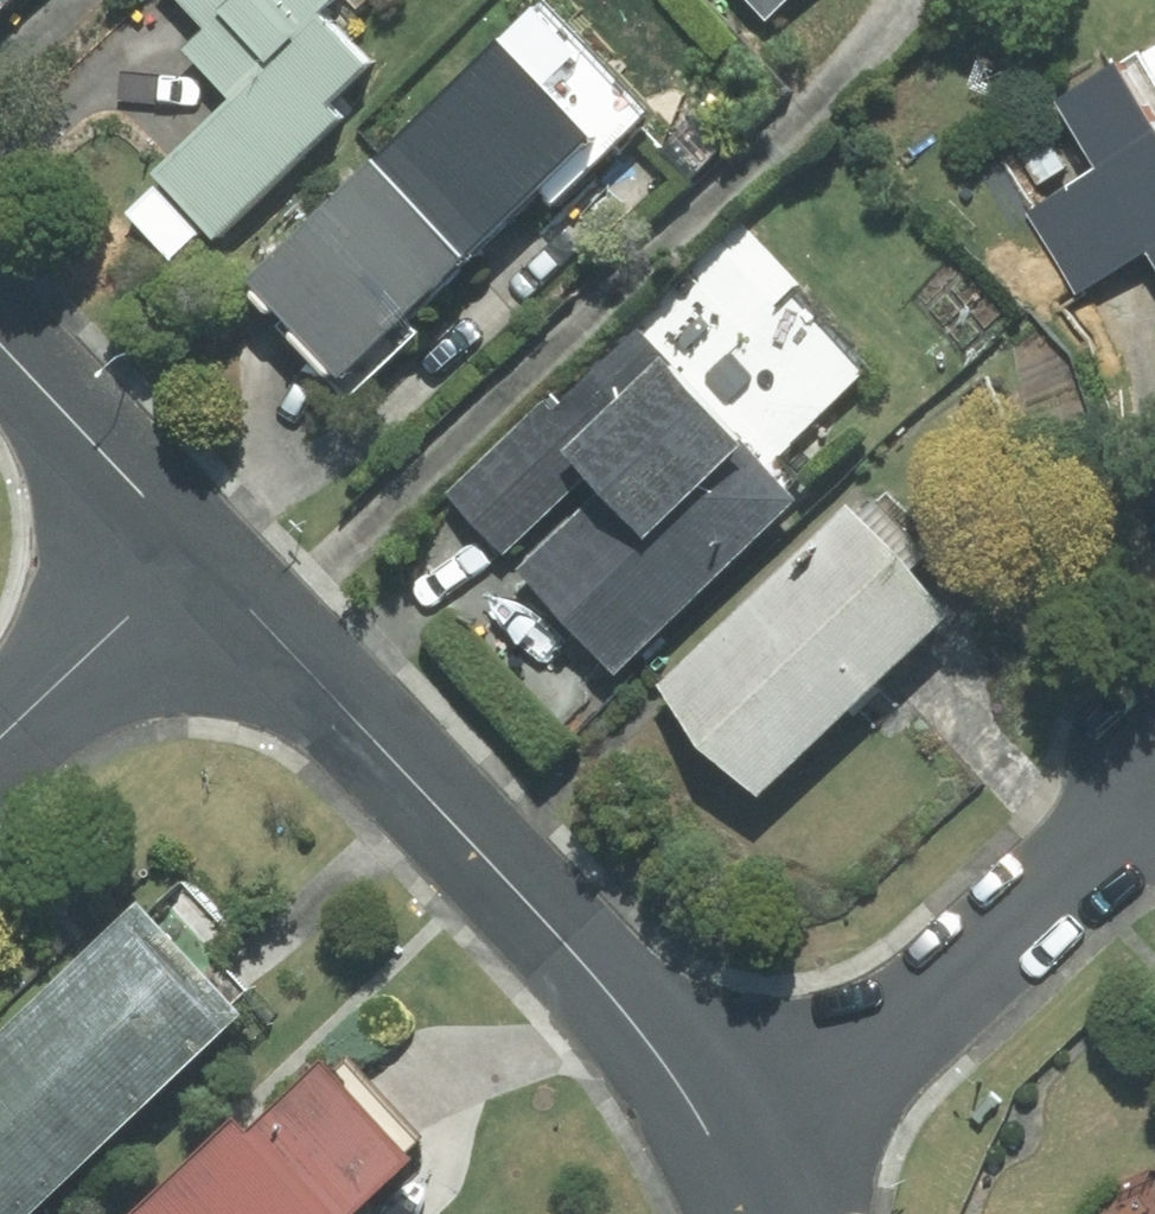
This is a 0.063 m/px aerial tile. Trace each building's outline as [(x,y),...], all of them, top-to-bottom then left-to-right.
[(211,33),(193,50),(241,101),(157,178),(210,235),(339,116),(323,99),(361,64),(314,13),(328,0),(180,0),(211,33)] [(369,161),(462,257),(536,185),(551,201),(645,111),(536,0),(369,161)] [(765,17),(783,0),(748,0),(765,17)] [(1054,100),(1095,168),(1029,212),(1072,296),(1145,252),(1154,269),(1154,46),(1054,100)] [(415,332),(400,316),(462,257),(369,161),(242,282),(350,394),(415,332)] [(556,401),(584,430),(563,450),(586,475),(600,489),(519,566),(615,665),(790,497),(763,469),(865,373),(731,234),(556,401)] [(444,491),(503,553),(586,475),(563,450),(584,430),(556,401),(549,393),(444,491)] [(698,745),(756,791),(945,615),(846,510),(657,685),(698,745)] [(0,1031),(0,1045),(96,1147),(238,1013),(230,1004),(246,990),(205,948),(224,930),(178,881),(144,913),(135,904),(0,1031)] [(96,1147),(0,1045),(0,1213),(24,1213),(96,1147)] [(230,1120),(131,1213),(352,1213),(410,1160),(402,1152),(415,1140),(342,1063),(328,1076),(320,1067),(246,1137),(230,1120)] [(1149,1170),(1116,1182),(1091,1213),(1154,1213),(1154,1170),(1149,1170)]
